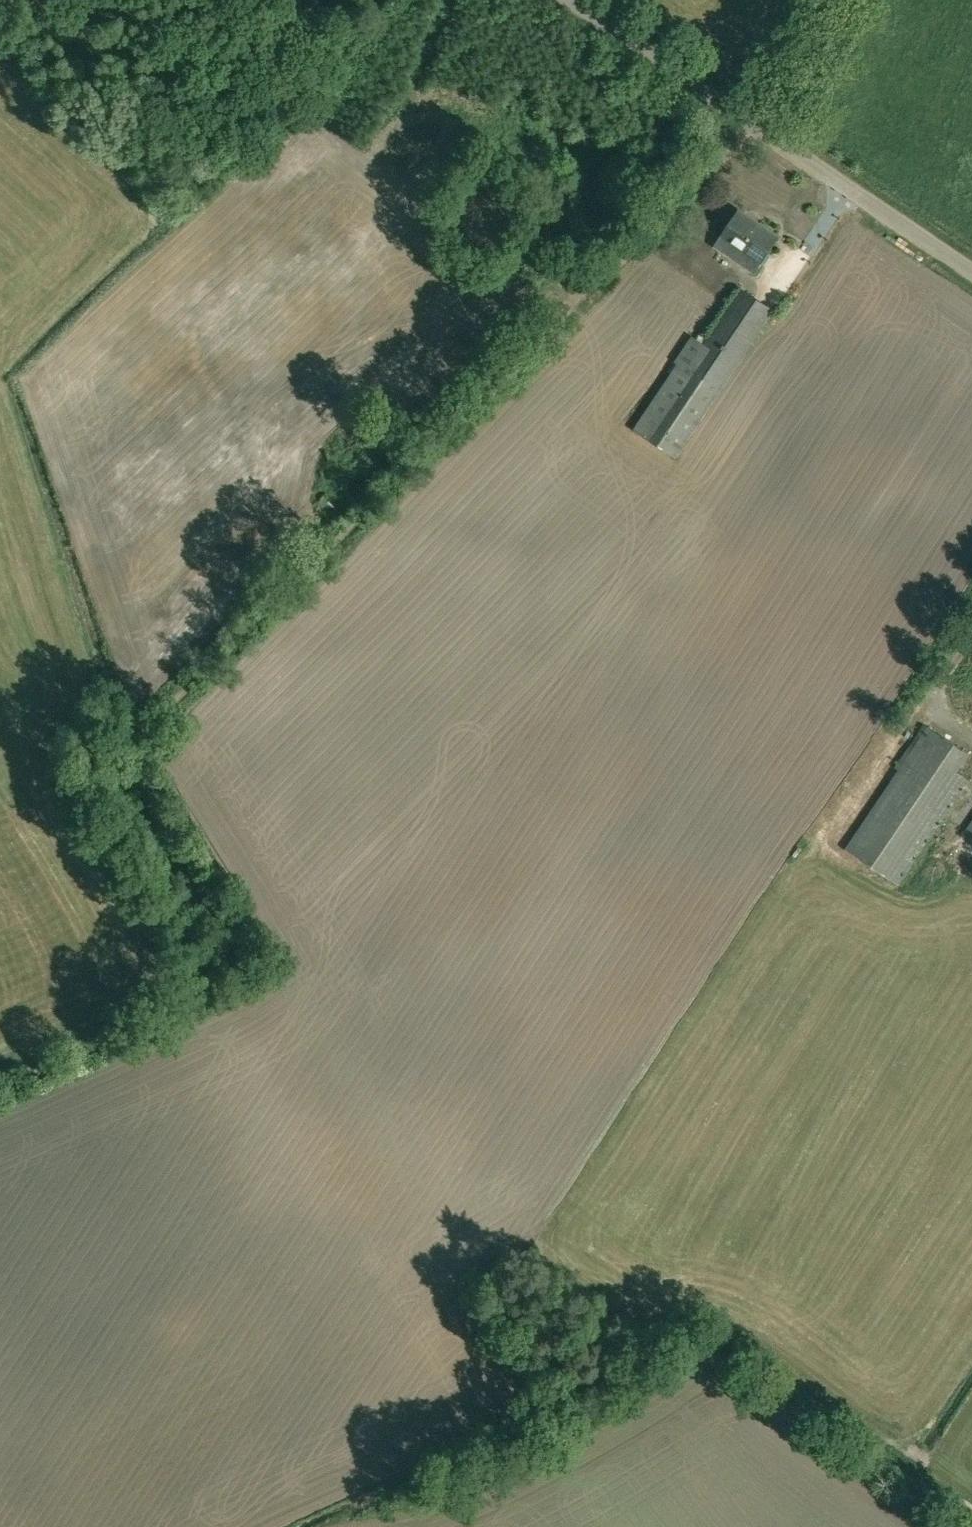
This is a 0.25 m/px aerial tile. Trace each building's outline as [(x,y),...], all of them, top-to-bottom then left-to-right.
[(739,211),(716,246),(755,272),(778,238),(739,211)] [(741,288),(703,343),(693,336),(675,362),(678,364),(720,393),(775,311),(741,288)] [(720,393),(678,364),(634,429),(677,458),(720,393)] [(967,771),(971,762),(971,750),(961,743),(950,762),(967,771)] [(905,761),(904,763),(846,850),(900,885),(958,799),(905,761)]
